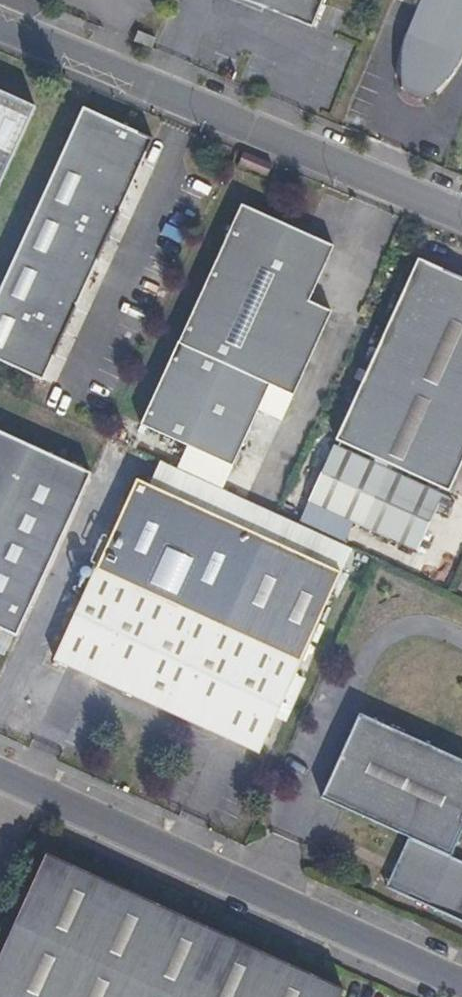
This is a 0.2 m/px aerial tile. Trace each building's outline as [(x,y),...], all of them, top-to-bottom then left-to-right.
[(245,2),(260,8),(272,13),(311,29),(324,0),(239,0),(245,2)] [(404,46),(405,88),(431,99),(461,60),(461,57),(461,0),(423,0),(404,46)] [(37,109),(0,92),(0,194),(37,109)] [(54,385),(163,143),(93,112),(0,318),(0,360),(54,385)] [(274,162),(248,151),(242,165),(268,175),(274,162)] [(344,247),(252,206),(154,429),(245,469),(281,387),(305,397),(343,312),(320,302),(344,247)] [(339,437),(379,457),(390,463),(452,492),(461,470),(461,274),(421,255),(339,437)] [(0,431),(0,628),(31,642),(105,478),(0,431)] [(420,550),(446,495),(388,468),(376,462),(337,444),(311,500),(420,550)] [(390,463),(379,457),(376,462),(388,468),(390,463)] [(161,495),(148,488),(66,671),(257,759),(273,722),(283,726),(301,685),(291,681),(300,663),(351,549),(337,541),(321,533),(280,515),(225,491),(174,468),(161,495)] [(404,898),(461,924),(461,761),(359,715),(321,801),(410,840),(403,855),(410,859),(414,869),(404,898)] [(388,891),(404,898),(414,869),(410,859),(403,855),(388,891)] [(48,861),(0,964),(0,996),(341,996),(48,861)]
